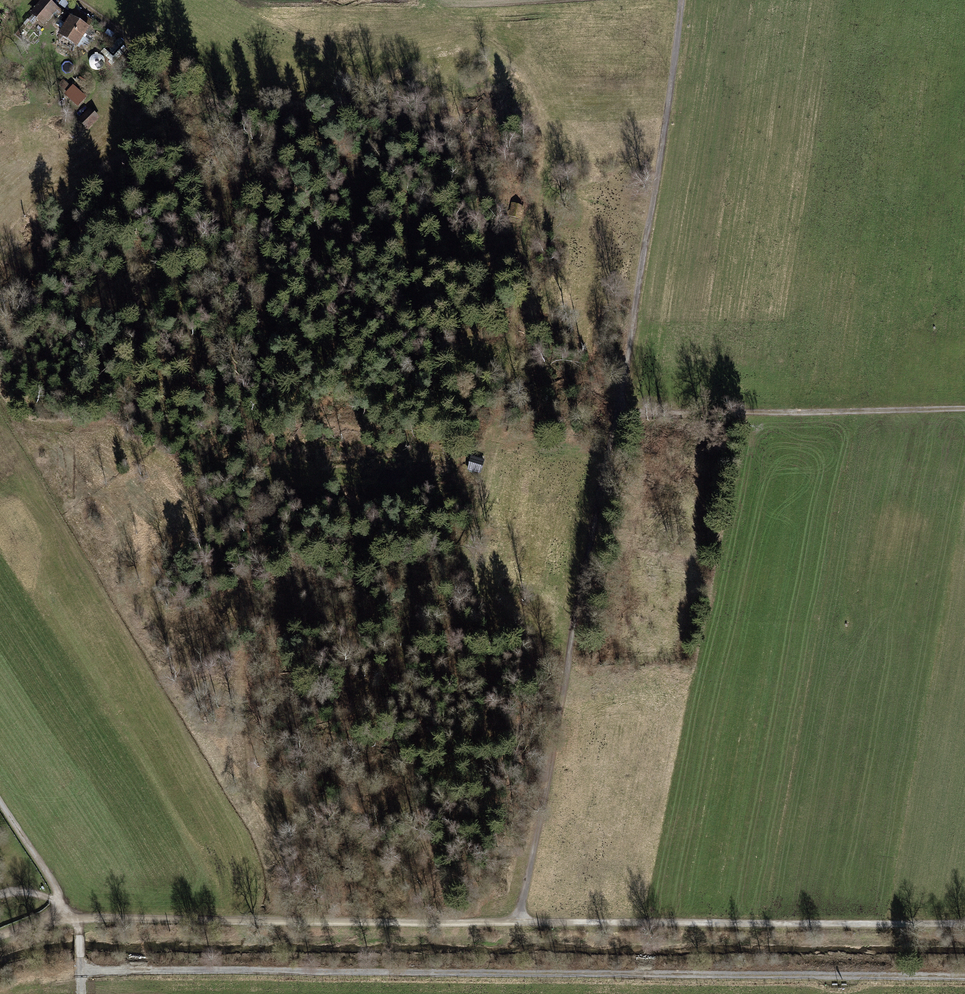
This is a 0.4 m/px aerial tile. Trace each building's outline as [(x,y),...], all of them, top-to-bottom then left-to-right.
[(44,0),(33,14),(43,22),(55,9),(44,0)] [(61,36),(76,45),(91,22),(76,12),(61,36)] [(77,105),(84,98),(73,88),(66,95),(77,105)] [(87,127),(96,118),(90,112),(81,121),(87,127)] [(519,217),(522,207),(513,205),(511,216),(519,217)] [(480,472),(483,461),(472,458),(469,471),(472,471),(473,470),(480,472)] [(446,619),(439,617),(437,623),(444,625),(446,619)]
